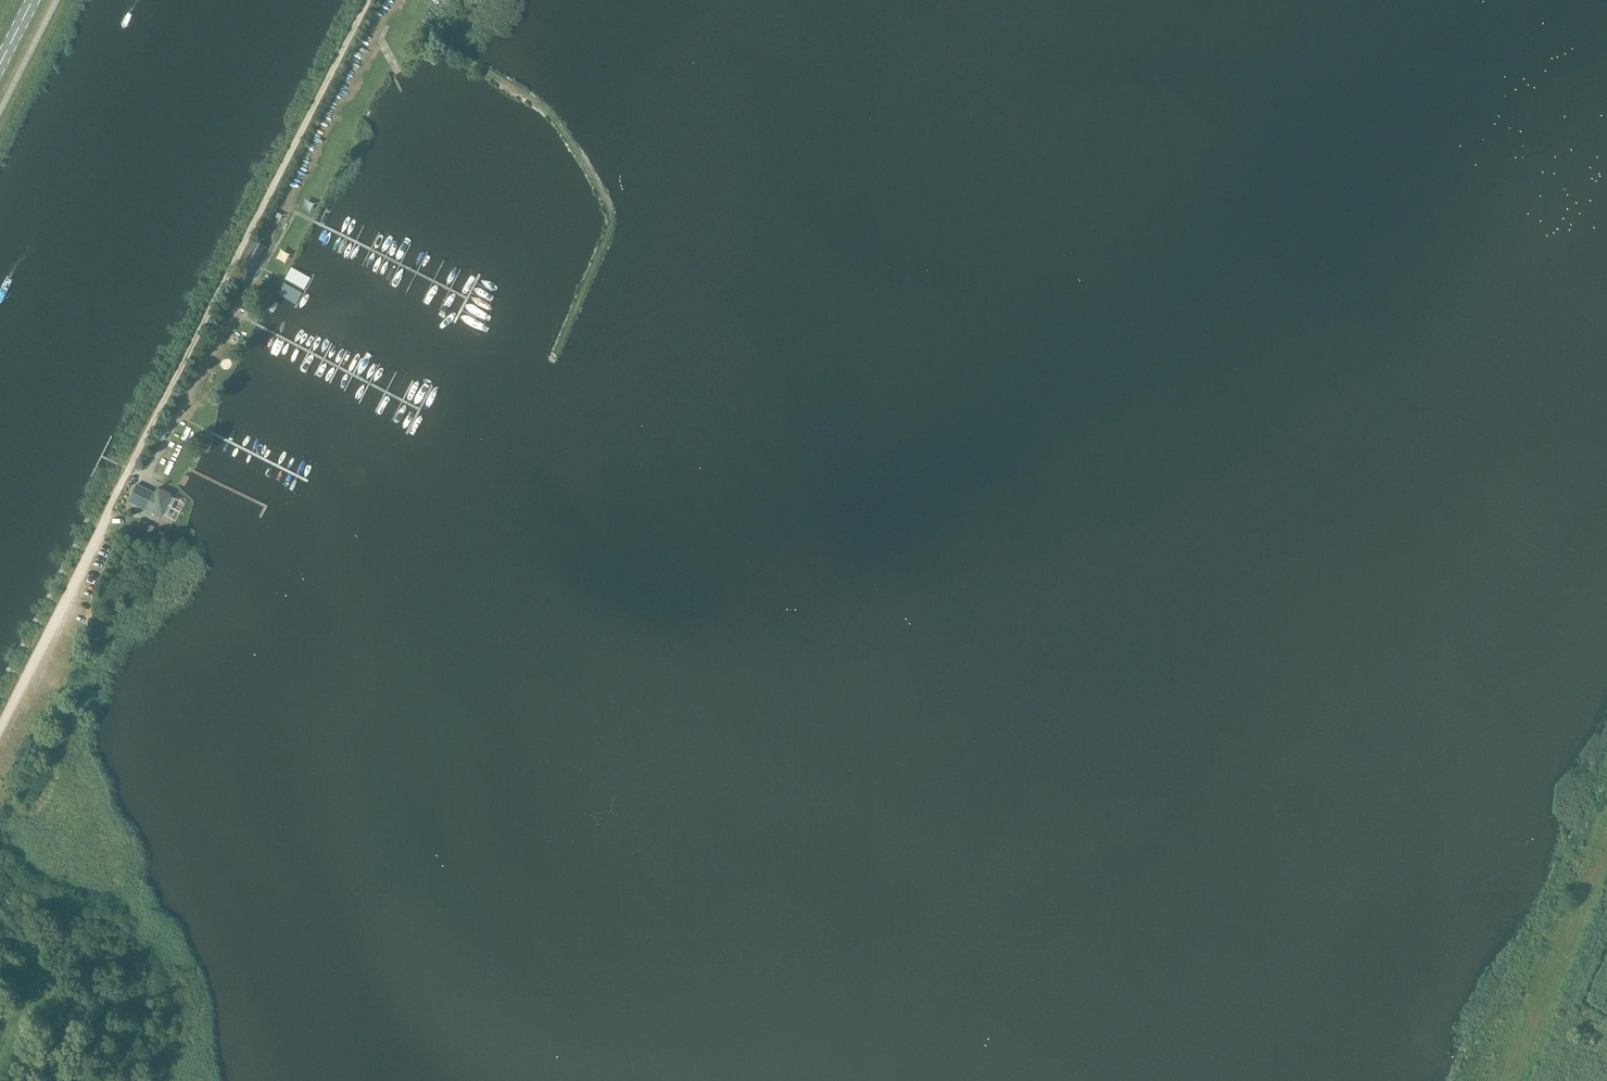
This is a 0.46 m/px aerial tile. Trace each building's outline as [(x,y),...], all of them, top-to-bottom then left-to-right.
[(372,17),(380,20),(387,5),(379,2),(372,17)] [(338,78),(334,91),(343,94),(346,81),(338,78)] [(270,235),(275,226),(270,223),(265,232),(270,235)] [(236,277),(231,288),(235,290),(241,279),(236,277)] [(163,425),(156,439),(162,442),(169,428),(163,425)] [(155,493),(137,484),(128,502),(133,504),(139,507),(145,510),(146,513),(150,515),(152,514),(159,517),(162,516),(171,497),(170,494),(160,489),(156,490),(155,493)] [(151,533),(154,527),(139,520),(136,526),(151,533)]
